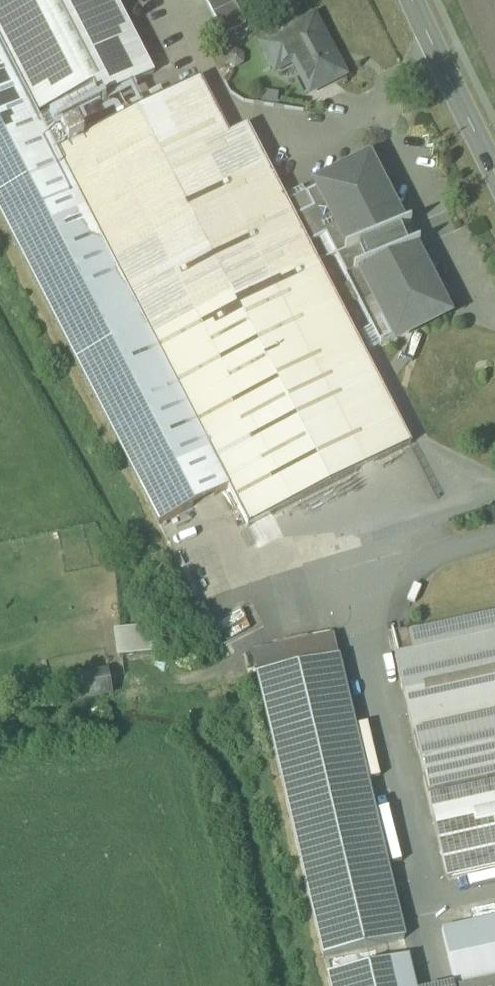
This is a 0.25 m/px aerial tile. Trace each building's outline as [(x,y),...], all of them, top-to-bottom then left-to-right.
[(26,100),(27,100),(37,120),(92,92),(99,106),(154,78),(114,0),(0,0),(0,49),(26,100)] [(208,6),(224,38),(245,27),(232,0),(219,0),(208,6)] [(314,21),(262,48),(274,70),(292,61),(310,95),(343,77),(314,21)] [(0,49),(0,221),(14,248),(83,213),(54,156),(55,156),(37,120),(27,100),(26,100),(0,49)] [(199,82),(164,100),(193,157),(229,139),(199,82)] [(55,156),(54,156),(83,213),(14,248),(140,493),(210,457),(200,438),(152,345),(317,266),(294,221),(247,130),(229,139),(193,157),(164,100),(55,156)] [(367,165),(304,197),(305,199),(306,198),(312,211),(294,221),(317,266),(334,259),(335,261),(336,260),(380,347),(379,347),(380,349),(444,316),(438,303),(437,303),(411,252),(419,249),(410,227),(400,231),(373,178),(374,178),(367,165)] [(317,266),(152,345),(200,438),(362,354),(317,266)] [(362,354),(200,438),(210,457),(140,493),(159,530),(228,494),(248,532),(410,447),(362,354)] [(408,636),(413,655),(394,660),(446,880),(494,868),(494,615),(408,636)] [(333,639),(252,657),(322,959),(402,941),(333,639)] [(442,931),(455,985),(494,985),(494,919),(442,931)] [(328,979),(329,985),(415,985),(409,959),(328,979)]
